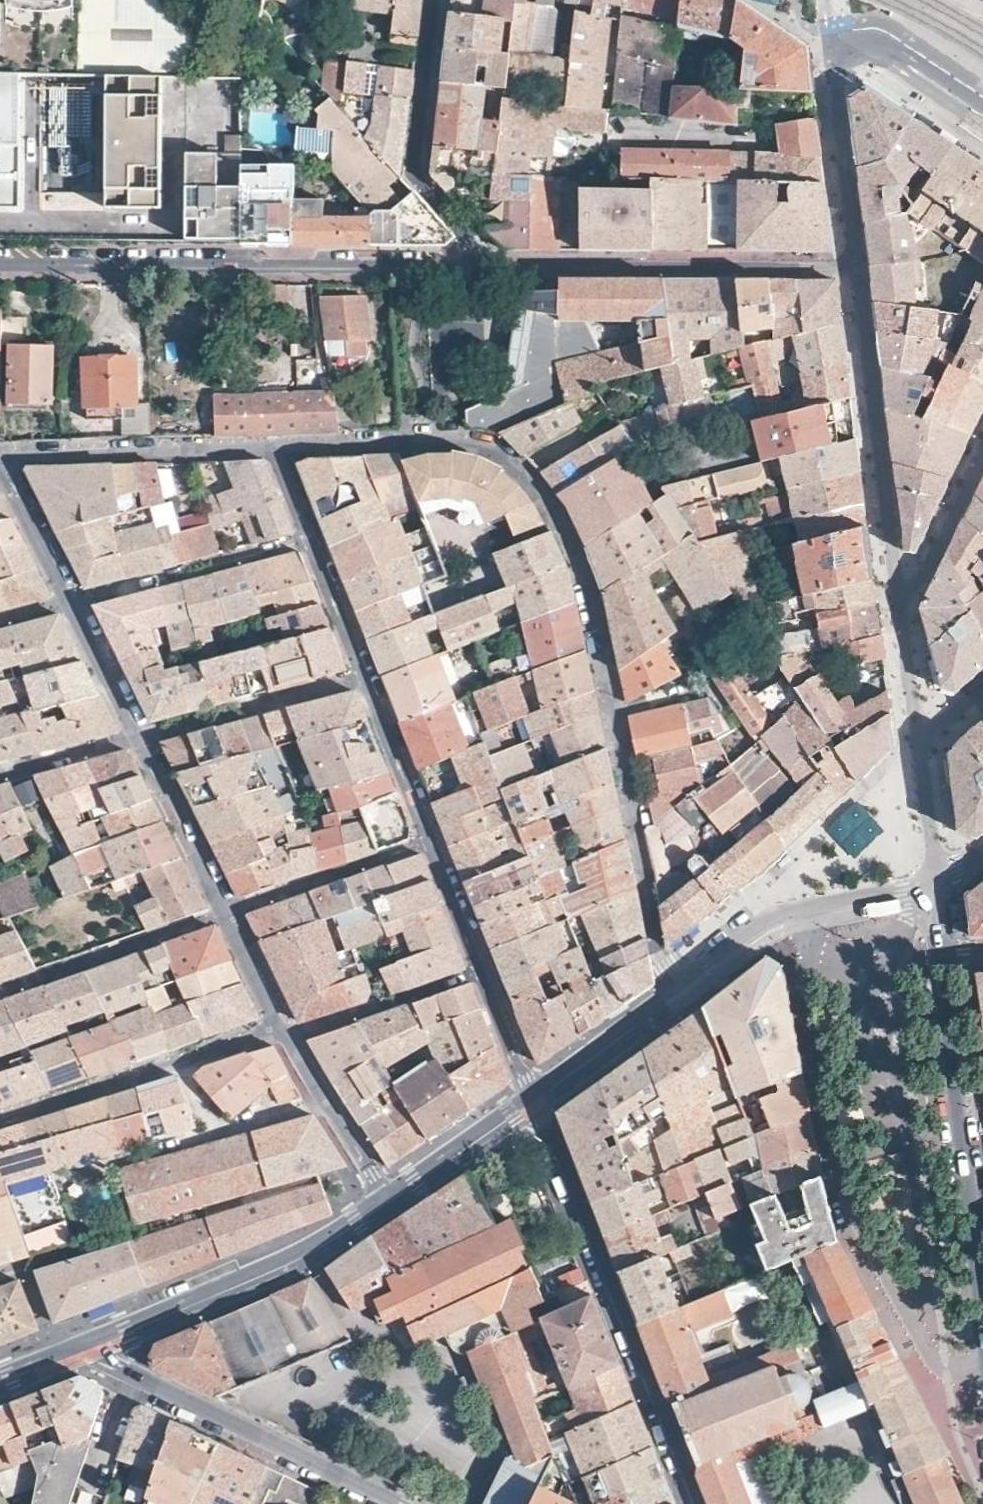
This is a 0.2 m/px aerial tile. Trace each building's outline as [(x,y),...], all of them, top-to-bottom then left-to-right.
[(173,78),(192,79),(192,73),(226,73),(226,70),(225,68),(224,66),(223,63),(167,0),(0,0),(0,71),(20,72),(109,75),(129,76),(163,78),(173,78)] [(282,40),(288,37),(283,22),(287,0),(263,0),(262,3),(259,15),(282,40)] [(416,44),(419,14),(421,0),(354,0),(353,6),(393,12),(390,40),(416,44)] [(450,12),(504,18),(515,19),(517,0),(451,0),(450,12)] [(506,99),(521,101),(522,84),(553,87),(551,104),(558,104),(562,105),(570,44),(562,43),(560,59),(554,58),(558,15),(559,14),(552,5),(553,0),(517,0),(515,19),(512,44),(511,54),(507,87),(506,99)] [(621,17),(622,6),(622,0),(593,0),(591,13),(574,10),(570,44),(562,105),(604,109),(611,110),(613,90),(603,89),(611,18),(607,17),(608,3),(616,5),(616,16),(621,17)] [(622,6),(674,20),(680,22),(682,0),(622,0),(622,6)] [(738,0),(682,0),(680,22),(679,27),(679,32),(695,37),(698,31),(731,40),(738,0)] [(809,92),(812,92),(806,46),(768,20),(740,0),(738,0),(731,40),(744,49),(740,88),(749,89),(751,89),(751,90),(809,92)] [(262,3),(251,6),(259,15),(262,3)] [(446,48),(511,54),(512,44),(502,43),(504,18),(450,12),(448,30),(446,48)] [(673,85),(679,32),(621,17),(613,90),(611,110),(624,111),(669,116),(673,85)] [(366,64),(378,65),(379,55),(371,41),(349,39),(346,62),(366,64)] [(444,65),(442,81),(507,87),(511,54),(446,48),(444,65)] [(327,61),(323,87),(330,94),(341,107),(343,92),(346,63),(327,61)] [(346,62),(346,63),(343,92),(363,94),(366,64),(346,62)] [(377,96),(410,100),(412,81),(413,69),(379,65),(377,96)] [(20,72),(0,71),(0,203),(19,203),(20,72)] [(161,205),(163,78),(129,80),(129,76),(109,75),(107,203),(161,205)] [(500,153),(506,99),(507,87),(442,81),(439,113),(435,147),(500,153)] [(747,105),(749,89),(740,88),(673,85),(669,116),(735,122),(736,105),(747,105)] [(865,167),(878,166),(910,116),(886,100),(867,87),(848,97),(857,171),(865,167)] [(341,107),(330,94),(316,107),(319,110),(319,126),(299,126),(299,148),(333,149),(333,169),(364,206),(371,213),(376,208),(394,208),(402,201),(389,186),(401,176),(401,175),(361,129),(341,107)] [(360,116),(361,129),(401,175),(406,135),(409,109),(410,100),(377,96),(372,95),(370,116),(360,116)] [(602,132),(604,109),(562,105),(558,104),(551,104),(521,101),(506,99),(500,153),(498,175),(531,176),(549,177),(555,128),(602,132)] [(913,202),(953,145),(932,131),(910,116),(878,166),(913,202)] [(815,118),(813,118),(778,123),(778,126),(782,154),(728,153),(728,180),(741,181),(823,183),(818,146),(815,118)] [(242,144),(242,131),(226,131),(226,149),(242,148),(242,144)] [(243,238),(243,242),(259,242),(266,242),(267,242),(268,242),(269,242),(270,242),(270,241),(272,241),(272,232),(292,233),(293,200),(294,169),(294,148),(242,144),(242,148),(243,187),(243,238)] [(953,145),(913,202),(910,212),(918,217),(933,227),(946,209),(933,201),(936,198),(966,218),(957,234),(948,228),(944,234),(958,243),(963,235),(972,222),(982,229),(982,165),(953,145)] [(483,194),(480,199),(496,199),(498,175),(500,153),(435,147),(434,162),(433,175),(447,190),(451,176),(482,178),(483,194)] [(728,180),(728,153),(623,150),(622,178),(639,178),(651,179),(728,180)] [(217,154),(189,154),(187,238),(243,238),(243,187),(217,187),(217,154)] [(863,222),(910,212),(913,202),(878,166),(865,167),(857,171),(859,193),(863,222)] [(495,225),(486,229),(492,236),(503,247),(529,247),(531,176),(498,175),(496,199),(515,200),(514,225),(495,225)] [(549,177),(531,176),(529,247),(541,247),(557,248),(557,216),(580,216),(580,188),(580,177),(549,177)] [(651,179),(639,178),(639,188),(580,188),(580,216),(580,248),(613,248),(651,248),(651,179)] [(651,179),(651,248),(688,249),(739,249),(741,181),(728,180),(651,179)] [(828,218),(823,183),(741,181),(739,249),(780,249),(832,250),(828,218)] [(376,208),(371,213),(371,243),(409,244),(445,244),(455,237),(435,215),(414,191),(402,201),(394,208),(376,208)] [(323,200),(293,200),(292,233),(292,243),(322,243),(371,243),(371,213),(364,206),(360,208),(360,213),(339,213),(339,207),(323,206),(323,200)] [(964,247),(958,243),(944,234),(943,233),(913,240),(912,221),(918,217),(910,212),(863,222),(865,243),(868,265),(964,247)] [(268,242),(267,242),(292,243),(292,233),(272,232),(272,241),(270,241),(270,242),(269,242),(268,242)] [(963,235),(958,243),(964,247),(982,260),(982,249),(963,235)] [(964,247),(868,265),(870,283),(872,301),(939,312),(947,314),(960,316),(961,315),(966,302),(982,264),(982,260),(964,247)] [(966,302),(976,307),(971,319),(982,325),(982,264),(966,302)] [(504,392),(464,409),(464,412),(465,428),(476,429),(494,434),(503,435),(579,399),(591,393),(587,385),(662,366),(674,363),(661,279),(621,279),(560,279),(559,290),(525,291),(525,292),(524,292),(523,293),(522,293),(522,294),(521,294),(521,295),(520,296),(520,297),(519,298),(519,299),(519,300),(519,301),(519,302),(519,303),(519,304),(520,304),(520,305),(521,306),(521,307),(522,308),(523,309),(529,310),(523,343),(512,341),(504,392)] [(719,279),(661,279),(674,363),(687,360),(686,338),(713,338),(713,354),(719,352),(726,351),(744,346),(742,331),(738,279),(719,279)] [(754,279),(738,279),(742,331),(773,329),(769,279),(754,279)] [(773,339),(840,324),(834,280),(799,279),(769,279),(773,329),(773,339)] [(287,283),(263,283),(264,311),(286,311),(287,310),(287,283)] [(321,296),(326,338),(344,338),(346,353),(366,352),(366,337),(371,337),(365,296),(321,296)] [(939,312),(872,301),(874,316),(876,332),(932,343),(939,312)] [(523,343),(529,310),(523,309),(522,308),(521,307),(521,306),(520,305),(520,304),(519,304),(519,303),(519,302),(512,341),(523,343)] [(950,338),(960,316),(947,314),(940,345),(946,346),(950,338)] [(971,319),(961,315),(960,316),(950,338),(982,353),(982,325),(971,319)] [(24,317),(3,317),(1,344),(9,344),(6,400),(50,402),(52,346),(24,345),(24,317)] [(847,379),(842,341),(840,324),(773,339),(744,346),(726,351),(727,356),(744,352),(750,378),(727,383),(728,389),(752,384),(759,415),(849,395),(847,379)] [(742,331),(744,346),(773,339),(773,329),(742,331)] [(946,346),(940,345),(932,343),(876,332),(878,349),(880,365),(932,374),(939,360),(946,346)] [(950,338),(946,346),(939,360),(947,363),(982,379),(982,353),(950,338)] [(687,360),(674,363),(662,366),(671,404),(657,411),(621,422),(621,424),(632,442),(633,445),(753,417),(759,415),(752,384),(728,389),(703,395),(699,380),(705,378),(701,357),(687,360)] [(123,435),(150,435),(149,404),(136,404),(135,358),(86,358),(88,419),(123,419),(123,435)] [(982,404),(982,379),(947,363),(939,379),(931,376),(927,383),(914,416),(969,434),(981,408),(982,404)] [(932,374),(880,365),(882,385),(885,407),(914,416),(927,383),(931,376),(932,374)] [(333,386),(331,378),(321,379),(322,392),(316,392),(316,390),(312,390),(312,393),(297,393),(297,390),(292,390),(292,393),(290,394),(258,394),(257,392),(252,392),(252,394),(239,394),(239,392),(233,392),(233,395),(216,395),(217,434),(218,435),(294,433),(339,430),(333,386)] [(356,411),(353,384),(333,386),(339,430),(378,428),(376,410),(356,411)] [(841,443),(834,398),(759,415),(753,417),(764,460),(767,460),(841,443)] [(589,416),(579,399),(503,435),(511,442),(518,449),(523,454),(589,416)] [(958,456),(969,434),(914,416),(885,407),(889,436),(892,464),(947,478),(958,456)] [(632,442),(621,424),(540,472),(544,476),(555,492),(626,445),(632,442)] [(856,454),(854,439),(841,443),(767,460),(771,475),(782,473),(785,486),(858,469),(856,454)] [(626,445),(555,492),(564,504),(565,505),(571,517),(585,540),(586,545),(659,495),(626,445)] [(389,521),(397,518),(421,509),(418,501),(404,461),(400,453),(373,454),(363,454),(389,521)] [(328,536),(331,544),(389,521),(363,454),(329,456),(309,456),(298,460),(328,536)] [(404,461),(418,501),(448,497),(461,502),(462,498),(476,502),(483,521),(504,512),(514,536),(542,524),(539,518),(536,512),(529,497),(495,461),(491,458),(486,456),(482,455),(478,454),(477,454),(472,454),(467,454),(467,456),(420,455),(404,461)] [(208,513),(210,522),(219,552),(225,550),(219,527),(243,519),(252,543),(292,532),(274,487),(263,457),(205,459),(212,486),(202,489),(208,513)] [(710,499),(773,485),(771,475),(767,460),(764,460),(697,476),(703,500),(710,499)] [(135,494),(140,494),(132,461),(123,462),(113,462),(120,514),(138,509),(135,494)] [(147,507),(151,506),(164,503),(155,461),(144,461),(132,461),(140,494),(144,493),(147,507)] [(120,514),(113,462),(25,465),(41,498),(57,530),(111,517),(120,514)] [(942,489),(947,478),(892,464),(894,478),(895,490),(938,499),(942,489)] [(859,481),(858,469),(785,486),(787,493),(774,496),(772,495),(764,497),(770,523),(775,521),(862,501),(859,481)] [(177,496),(172,470),(160,472),(165,498),(177,496)] [(973,494),(982,501),(982,473),(973,494)] [(703,500),(697,476),(661,484),(664,491),(692,534),(696,540),(715,535),(707,503),(711,502),(710,499),(703,500)] [(926,524),(938,499),(895,490),(898,516),(902,548),(914,549),(926,524)] [(692,534),(664,491),(659,495),(586,545),(589,553),(599,580),(602,588),(603,591),(692,534)] [(973,494),(968,504),(963,515),(982,550),(982,501),(973,494)] [(11,516),(5,505),(0,495),(0,518),(11,516)] [(863,512),(862,501),(775,521),(779,542),(763,546),(763,551),(864,527),(863,512)] [(144,572),(165,566),(156,530),(151,506),(147,507),(143,508),(138,509),(120,514),(111,517),(124,577),(144,572)] [(170,526),(172,532),(210,522),(208,513),(169,523),(170,526)] [(963,515),(951,540),(944,556),(960,591),(972,582),(965,574),(969,568),(978,576),(980,575),(982,572),(982,550),(963,515)] [(0,518),(0,543),(22,538),(16,527),(11,516),(0,518)] [(106,582),(124,577),(111,517),(57,530),(71,557),(86,587),(106,582)] [(345,579),(434,544),(427,525),(404,534),(397,518),(389,521),(331,544),(334,551),(345,579)] [(210,522),(172,532),(178,563),(199,557),(219,552),(210,522)] [(178,563),(172,532),(170,526),(156,530),(165,566),(172,564),(178,563)] [(868,556),(864,527),(763,551),(756,553),(712,563),(732,592),(741,607),(772,600),(769,585),(753,588),(749,568),(784,561),(785,560),(794,558),(801,593),(871,578),(868,556)] [(739,530),(715,535),(696,540),(712,563),(756,553),(753,550),(744,551),(739,530)] [(557,546),(551,531),(517,544),(493,553),(506,586),(564,564),(557,546)] [(732,592),(712,563),(696,540),(692,534),(603,591),(608,615),(611,631),(620,671),(666,638),(680,628),(698,615),(732,592)] [(0,543),(0,573),(35,566),(29,552),(22,538),(0,543)] [(357,608),(423,583),(445,574),(434,544),(345,579),(348,586),(357,608)] [(243,566),(253,595),(311,579),(307,569),(300,551),(284,556),(243,566)] [(960,591),(944,556),(930,584),(920,606),(925,625),(930,645),(952,626),(961,618),(953,597),(960,591)] [(566,570),(564,564),(506,586),(482,595),(434,613),(438,625),(447,650),(462,644),(477,638),(504,628),(501,622),(497,623),(492,611),(517,602),(523,621),(574,601),(572,588),(566,570)] [(35,566),(0,573),(0,584),(7,607),(50,596),(41,578),(35,566)] [(259,611),(257,607),(253,595),(243,566),(224,571),(214,574),(227,620),(259,611)] [(208,625),(227,620),(214,574),(199,578),(185,581),(195,629),(202,660),(237,652),(233,639),(209,645),(208,640),(212,639),(208,625)] [(873,590),(871,578),(801,593),(772,600),(741,607),(755,627),(771,623),(794,619),(793,612),(813,608),(814,614),(874,602),(873,590)] [(275,602),(279,614),(321,602),(316,590),(311,579),(253,595),(257,607),(275,602)] [(171,635),(195,629),(185,581),(171,585),(161,587),(168,621),(171,635)] [(979,594),(972,582),(960,591),(953,597),(961,618),(973,608),(982,630),(982,592),(979,594)] [(368,637),(434,613),(423,583),(357,608),(359,614),(368,637)] [(168,621),(161,587),(129,596),(95,605),(105,625),(119,654),(157,644),(153,625),(168,621)] [(579,625),(574,601),(523,621),(531,648),(486,665),(493,684),(584,648),(579,625)] [(321,602),(279,614),(261,619),(265,630),(280,627),(284,640),(331,627),(324,609),(321,602)] [(876,620),(874,602),(814,614),(817,628),(774,637),(771,623),(755,627),(774,655),(878,633),(876,620)] [(961,618),(968,629),(958,636),(952,626),(930,645),(935,664),(941,686),(956,690),(977,672),(982,666),(982,630),(973,608),(961,618)] [(438,625),(434,613),(368,637),(371,645),(383,674),(432,655),(423,630),(438,625)] [(25,668),(27,675),(82,661),(58,615),(43,618),(12,626),(25,668)] [(731,664),(698,615),(680,628),(714,676),(731,664)] [(4,674),(25,668),(12,626),(0,630),(0,662),(4,674)] [(337,643),(331,627),(284,640),(270,644),(237,652),(202,660),(202,662),(211,704),(244,696),(345,669),(347,668),(337,643)] [(880,647),(878,633),(774,655),(789,678),(818,672),(822,680),(830,677),(830,669),(846,665),(881,658),(880,647)] [(671,638),(666,638),(620,671),(627,703),(659,686),(686,672),(682,665),(678,667),(666,647),(673,642),(671,638)] [(154,719),(187,710),(178,667),(176,657),(161,660),(157,644),(119,654),(139,693),(152,719),(154,719)] [(401,720),(450,701),(444,685),(450,682),(448,675),(442,677),(438,667),(464,657),(466,655),(462,644),(447,650),(432,655),(383,674),(391,695),(401,720)] [(506,722),(523,715),(526,714),(517,683),(536,676),(542,708),(592,688),(587,661),(584,648),(493,684),(475,691),(490,728),(506,722)] [(883,675),(881,658),(846,665),(847,671),(850,683),(883,675)] [(29,692),(18,695),(19,699),(24,712),(50,705),(63,702),(72,700),(99,692),(89,673),(82,661),(27,675),(25,676),(29,692)] [(196,708),(211,704),(202,662),(178,667),(187,710),(196,708)] [(717,683),(747,725),(754,733),(770,722),(731,664),(714,676),(709,680),(712,686),(717,683)] [(818,672),(789,678),(834,745),(889,712),(887,699),(886,691),(869,700),(865,696),(855,702),(850,695),(836,703),(822,680),(818,672)] [(834,745),(789,678),(782,681),(782,684),(786,689),(780,693),(792,712),(780,721),(836,797),(850,784),(856,779),(834,745)] [(12,679),(6,681),(0,682),(0,705),(19,699),(18,695),(12,679)] [(523,715),(531,738),(539,735),(598,712),(596,705),(592,688),(542,708),(526,714),(523,715)] [(299,739),(368,721),(362,706),(356,690),(326,697),(287,707),(299,739)] [(452,755),(483,742),(479,733),(490,728),(475,691),(450,701),(401,720),(409,740),(419,768),(452,755)] [(69,717),(78,739),(118,728),(107,708),(99,692),(72,700),(77,714),(69,717)] [(712,737),(726,733),(731,731),(709,697),(684,704),(704,739),(712,737)] [(652,755),(704,739),(684,704),(630,718),(633,735),(639,759),(652,755)] [(50,705),(24,712),(37,750),(54,745),(78,739),(69,717),(66,710),(53,714),(50,705)] [(277,744),(299,739),(287,707),(270,712),(264,714),(277,744)] [(24,712),(0,718),(0,729),(10,757),(21,754),(37,750),(24,712)] [(530,761),(522,741),(514,745),(488,754),(496,774),(501,788),(605,747),(599,719),(598,712),(539,735),(546,755),(530,761)] [(889,712),(834,745),(856,779),(873,762),(893,743),(889,712)] [(254,750),(277,744),(264,714),(253,716),(240,720),(254,750)] [(522,741),(531,738),(523,715),(506,722),(490,728),(479,733),(483,742),(488,754),(514,745),(522,741)] [(977,723),(963,736),(982,762),(982,718),(977,723)] [(229,757),(254,750),(240,720),(228,723),(216,726),(229,757)] [(318,787),(386,768),(375,741),(368,721),(299,739),(308,761),(287,769),(297,794),(318,787)] [(836,797),(780,721),(774,727),(759,739),(763,746),(768,744),(801,788),(792,795),(789,792),(778,801),(754,766),(747,770),(743,764),(756,757),(749,747),(741,754),(730,763),(784,848),(820,813),(836,797)] [(747,725),(731,731),(726,733),(741,754),(749,747),(759,739),(754,733),(747,725)] [(189,733),(201,764),(229,757),(216,726),(199,731),(189,733)] [(10,757),(0,729),(0,760),(10,757)] [(169,755),(177,771),(201,764),(189,733),(162,741),(169,755)] [(730,763),(741,754),(726,733),(712,737),(730,763)] [(982,831),(982,762),(963,736),(961,736),(947,753),(956,793),(963,831),(974,838),(982,831)] [(722,769),(730,763),(712,737),(704,739),(652,755),(659,792),(646,795),(653,825),(656,822),(700,787),(693,763),(714,754),(722,769)] [(432,800),(496,774),(488,754),(483,742),(452,755),(457,771),(422,775),(425,781),(432,800)] [(282,759),(277,744),(254,750),(261,765),(282,759)] [(606,752),(605,747),(501,788),(504,798),(512,819),(612,780),(606,752)] [(127,750),(87,761),(100,788),(139,773),(134,763),(127,750)] [(269,783),(261,765),(254,750),(229,757),(201,764),(177,771),(186,788),(194,805),(269,783)] [(76,763),(63,767),(81,810),(88,808),(92,818),(102,814),(111,811),(100,788),(87,761),(76,763)] [(760,871),(784,848),(730,763),(722,769),(717,773),(724,781),(705,795),(714,809),(736,846),(755,876),(760,871)] [(45,772),(35,775),(60,831),(86,820),(81,810),(63,767),(45,772)] [(139,773),(100,788),(111,811),(151,797),(146,787),(139,773)] [(504,798),(501,788),(496,774),(432,800),(436,811),(441,823),(504,798)] [(20,779),(11,781),(39,842),(61,833),(60,831),(35,775),(20,779)] [(613,785),(612,780),(512,819),(523,843),(552,831),(548,819),(565,812),(571,824),(618,805),(613,785)] [(21,855),(41,847),(39,842),(11,781),(0,784),(0,812),(21,855)] [(212,841),(283,814),(269,783),(194,805),(204,824),(212,841)] [(724,900),(755,876),(736,846),(712,865),(705,856),(700,858),(697,856),(693,856),(690,858),(689,862),(689,864),(689,866),(689,867),(690,869),(697,879),(690,883),(683,875),(671,879),(668,869),(691,855),(688,832),(714,809),(705,795),(700,787),(656,822),(657,830),(646,835),(653,871),(660,907),(674,896),(695,924),(724,900)] [(399,802),(394,789),(359,801),(377,850),(412,834),(399,802)] [(837,801),(846,850),(892,842),(889,827),(912,823),(906,793),(862,801),(861,797),(837,801)] [(102,814),(113,837),(161,819),(157,810),(151,797),(111,811),(102,814)] [(512,819),(504,798),(441,823),(445,833),(449,844),(512,819)] [(377,850),(359,801),(334,810),(344,860),(355,857),(377,850)] [(527,855),(536,877),(565,865),(562,857),(566,856),(568,851),(566,847),(562,844),(560,839),(575,833),(585,858),(625,842),(619,812),(618,805),(571,824),(552,831),(523,843),(527,855)] [(306,815),(302,806),(284,815),(283,814),(212,841),(220,855),(228,871),(265,858),(258,842),(288,832),(286,823),(306,815)] [(81,810),(86,820),(92,818),(88,808),(81,810)] [(344,860),(334,810),(326,812),(323,814),(327,828),(311,834),(313,843),(319,865),(325,867),(335,864),(344,860)] [(21,855),(0,812),(0,858),(5,857),(6,861),(21,855)] [(60,831),(61,833),(70,853),(113,837),(102,814),(92,818),(86,820),(60,831)] [(309,873),(325,867),(319,865),(313,843),(299,847),(296,835),(310,830),(306,815),(286,823),(288,832),(297,877),(309,873)] [(113,837),(70,853),(72,857),(75,856),(82,874),(113,863),(118,877),(180,856),(169,834),(161,819),(113,837)] [(464,880),(527,855),(523,843),(512,819),(449,844),(457,862),(464,880)] [(287,880),(297,877),(288,832),(258,842),(265,858),(278,883),(287,880)] [(565,865),(536,877),(537,880),(544,898),(552,917),(554,923),(567,918),(635,889),(631,867),(625,842),(585,858),(565,865)] [(364,873),(374,901),(430,879),(424,865),(419,853),(393,863),(364,873)] [(537,880),(536,877),(527,855),(464,880),(469,893),(474,905),(537,880)] [(72,857),(50,867),(63,896),(88,888),(82,874),(75,856),(72,857)] [(135,906),(146,929),(184,916),(206,909),(194,886),(180,856),(118,877),(111,880),(114,888),(146,877),(155,896),(135,906)] [(265,858),(228,871),(233,882),(240,896),(278,883),(265,858)] [(355,907),(374,901),(364,873),(353,877),(346,880),(355,907)] [(12,914),(37,905),(26,876),(0,885),(0,918),(12,914)] [(982,911),(982,878),(981,880),(965,892),(968,917),(982,911)] [(430,879),(374,901),(380,917),(388,914),(391,923),(441,905),(435,891),(430,879)] [(333,915),(355,907),(346,880),(325,887),(311,892),(322,920),(323,919),(329,917),(333,915)] [(544,898),(537,880),(474,905),(477,914),(481,924),(544,898)] [(639,908),(635,889),(567,918),(578,946),(585,964),(645,938),(639,908)] [(254,927),(260,939),(322,920),(311,892),(270,907),(248,915),(254,927)] [(668,945),(695,924),(674,896),(660,907),(662,914),(668,945)] [(552,917),(544,898),(481,924),(485,934),(491,950),(545,927),(543,921),(552,917)] [(380,917),(374,901),(355,907),(333,915),(341,939),(344,947),(345,949),(351,948),(387,935),(383,926),(380,917)] [(391,923),(383,926),(387,935),(404,929),(414,955),(453,940),(446,920),(441,905),(391,923)] [(968,917),(970,935),(982,934),(982,911),(968,917)] [(12,914),(0,918),(0,970),(3,979),(18,974),(34,968),(12,914)] [(338,940),(341,939),(333,915),(329,917),(338,940)] [(578,946),(567,918),(554,923),(545,927),(491,950),(498,964),(503,976),(578,946)] [(283,987),(289,999),(361,975),(358,968),(342,972),(323,919),(322,920),(260,939),(268,956),(283,987)] [(163,945),(178,977),(230,959),(223,944),(215,927),(203,931),(163,945)] [(646,945),(645,938),(585,964),(588,972),(589,974),(604,967),(608,974),(648,955),(646,945)] [(414,955),(397,962),(406,986),(447,971),(463,965),(459,954),(453,940),(414,955)] [(160,983),(178,977),(163,945),(154,948),(146,951),(160,983)] [(585,964),(578,946),(503,976),(507,986),(513,1001),(514,1002),(549,988),(553,986),(561,983),(573,978),(588,972),(585,964)] [(133,955),(128,957),(142,987),(157,984),(160,983),(146,951),(143,952),(133,955)] [(702,1003),(731,1080),(736,1095),(746,1092),(756,1088),(802,1070),(781,965),(781,964),(780,962),(779,961),(778,961),(766,954),(749,968),(702,1003)] [(653,976),(648,955),(608,974),(604,967),(589,974),(605,1015),(627,1000),(647,986),(650,984),(651,982),(653,979),(653,976)] [(84,972),(102,1008),(105,1014),(113,1011),(140,1001),(147,999),(142,987),(128,957),(107,964),(84,972)] [(178,977),(188,1000),(242,982),(235,969),(230,959),(178,977)] [(406,986),(397,962),(379,967),(389,991),(397,989),(406,986)] [(59,981),(43,986),(60,1022),(102,1008),(84,972),(59,981)] [(589,974),(588,972),(573,978),(578,990),(565,995),(580,1032),(593,1023),(605,1015),(589,974)] [(330,1010),(369,998),(370,992),(364,974),(361,975),(289,999),(299,1020),(330,1010)] [(157,984),(142,987),(147,999),(153,1012),(188,1000),(178,977),(160,983),(157,984)] [(242,982),(188,1000),(204,1035),(229,1026),(258,1015),(249,997),(242,982)] [(455,1017),(480,1008),(474,993),(470,983),(453,988),(414,1002),(428,1027),(436,1023),(433,1014),(443,1011),(446,1020),(455,1017)] [(549,988),(514,1002),(519,1019),(538,1061),(558,1047),(580,1032),(565,995),(561,983),(553,986),(557,996),(548,1000),(546,994),(551,992),(549,988)] [(22,1053),(35,1048),(67,1037),(65,1031),(60,1022),(43,986),(22,994),(4,1000),(20,1045),(22,1053)] [(130,1050),(134,1060),(149,1054),(166,1048),(153,1012),(147,999),(140,1001),(143,1009),(116,1019),(113,1011),(105,1014),(107,1017),(120,1037),(126,1037),(130,1040),(131,1045),(130,1050)] [(20,1045),(4,1000),(0,1001),(0,1052),(20,1045)] [(153,1012),(166,1048),(184,1042),(204,1035),(188,1000),(153,1012)] [(469,1053),(455,1017),(446,1020),(436,1023),(428,1027),(414,1002),(357,1022),(376,1052),(384,1065),(406,1053),(407,1055),(412,1052),(411,1050),(427,1041),(437,1060),(422,1069),(419,1065),(393,1081),(428,1136),(450,1121),(470,1107),(447,1061),(469,1053)] [(670,1026),(645,1045),(690,1158),(691,1157),(719,1146),(725,1144),(751,1134),(741,1108),(739,1100),(711,1111),(704,1091),(731,1080),(702,1003),(670,1026)] [(483,1016),(480,1008),(455,1017),(469,1053),(494,1044),(483,1016)] [(65,1031),(67,1037),(87,1075),(108,1068),(134,1060),(130,1050),(131,1045),(130,1040),(126,1037),(120,1037),(107,1017),(65,1031)] [(376,1052),(357,1022),(309,1038),(309,1040),(322,1062),(333,1081),(376,1052)] [(67,1037),(35,1048),(48,1088),(66,1082),(87,1075),(67,1037)] [(501,1061),(494,1044),(469,1053),(447,1061),(470,1107),(490,1093),(508,1080),(501,1061)] [(600,1078),(639,1178),(690,1158),(645,1045),(620,1063),(600,1078)] [(231,1058),(202,1067),(193,1077),(230,1117),(270,1084),(279,1103),(301,1097),(284,1067),(272,1046),(231,1058)] [(48,1088),(35,1048),(22,1053),(1,1060),(15,1099),(33,1093),(48,1088)] [(408,1150),(428,1136),(393,1081),(384,1065),(376,1052),(333,1081),(364,1130),(386,1164),(408,1150)] [(15,1099),(1,1060),(0,1060),(0,1103),(15,1099)] [(746,1092),(736,1095),(739,1100),(741,1108),(761,1100),(771,1126),(810,1111),(809,1104),(802,1070),(756,1088),(746,1092)] [(136,1088),(143,1110),(151,1139),(194,1128),(195,1126),(176,1076),(145,1085),(136,1088)] [(591,1199),(639,1178),(600,1078),(575,1096),(558,1109),(571,1145),(591,1199)] [(106,1097),(112,1119),(143,1110),(136,1088),(121,1093),(106,1097)] [(64,1110),(70,1131),(112,1119),(106,1097),(85,1104),(64,1110)] [(22,1123),(29,1144),(70,1131),(64,1110),(46,1116),(22,1123)] [(112,1119),(119,1148),(149,1140),(151,1139),(143,1110),(112,1119)] [(816,1140),(810,1111),(771,1126),(761,1130),(751,1134),(725,1144),(732,1161),(748,1155),(754,1170),(817,1145),(816,1140)] [(312,1114),(251,1132),(268,1187),(317,1173),(345,1165),(344,1164),(327,1137),(312,1114)] [(30,1254),(69,1243),(46,1169),(119,1148),(112,1119),(70,1131),(29,1144),(0,1153),(0,1175),(30,1254)] [(29,1144),(22,1123),(0,1130),(0,1153),(29,1144)] [(155,1159),(124,1168),(120,1176),(129,1206),(114,1210),(119,1229),(126,1227),(205,1206),(268,1187),(251,1132),(155,1159)] [(742,1174),(752,1201),(824,1174),(818,1150),(817,1145),(754,1170),(742,1174)] [(731,1179),(719,1146),(691,1157),(704,1189),(728,1180),(731,1179)] [(596,1211),(604,1232),(649,1213),(645,1202),(657,1196),(658,1193),(656,1188),(664,1185),(671,1204),(690,1196),(705,1190),(704,1189),(691,1157),(690,1158),(639,1178),(591,1199),(596,1211)] [(487,1200),(470,1169),(451,1182),(436,1191),(451,1218),(487,1200)] [(205,1206),(209,1217),(321,1184),(317,1173),(205,1206)] [(768,1267),(806,1250),(838,1237),(834,1219),(824,1174),(752,1201),(765,1236),(766,1237),(765,1238),(764,1239),(758,1241),(758,1242),(768,1267)] [(30,1254),(0,1175),(0,1262),(30,1254)] [(728,1180),(704,1189),(705,1190),(715,1216),(726,1211),(738,1207),(728,1180)] [(209,1217),(205,1218),(220,1257),(244,1247),(331,1214),(321,1184),(209,1217)] [(715,1216),(705,1190),(690,1196),(691,1200),(705,1234),(720,1229),(719,1226),(715,1216)] [(450,1219),(451,1218),(436,1191),(416,1204),(402,1213),(430,1261),(463,1244),(450,1219)] [(544,1291),(532,1265),(511,1217),(499,1222),(488,1202),(487,1200),(451,1218),(450,1219),(463,1244),(430,1261),(391,1279),(390,1280),(393,1289),(369,1301),(379,1321),(402,1310),(403,1310),(404,1310),(404,1311),(404,1312),(418,1341),(443,1329),(471,1349),(484,1384),(490,1381),(522,1466),(506,1461),(485,1503),(527,1503),(536,1484),(552,1450),(561,1429),(554,1411),(546,1391),(537,1394),(536,1394),(512,1331),(521,1327),(536,1320),(529,1304),(544,1298),(541,1292),(544,1291)] [(618,1269),(660,1252),(668,1249),(675,1246),(669,1232),(654,1238),(650,1225),(669,1217),(665,1207),(649,1213),(604,1232),(605,1236),(618,1269)] [(715,1216),(719,1226),(730,1222),(726,1211),(715,1216)] [(386,1223),(371,1233),(391,1279),(430,1261),(402,1213),(386,1223)] [(128,1242),(146,1285),(158,1280),(220,1257),(205,1218),(128,1242)] [(354,1308),(369,1301),(393,1289),(390,1280),(391,1279),(371,1233),(345,1251),(324,1266),(352,1308),(353,1309),(353,1308),(354,1308)] [(69,1243),(30,1254),(36,1269),(93,1252),(101,1250),(96,1236),(69,1243)] [(838,1324),(876,1308),(843,1247),(838,1237),(806,1250),(838,1324)] [(675,1246),(668,1249),(672,1258),(692,1250),(688,1241),(675,1246)] [(128,1242),(101,1250),(93,1252),(111,1299),(137,1289),(146,1285),(128,1242)] [(93,1252),(36,1269),(54,1321),(83,1310),(111,1299),(93,1252)] [(678,1297),(660,1252),(618,1269),(627,1293),(628,1293),(629,1294),(630,1296),(630,1298),(630,1301),(639,1321),(692,1300),(689,1293),(678,1297)] [(740,1279),(738,1280),(743,1293),(768,1282),(763,1269),(740,1279)] [(306,1363),(352,1346),(311,1275),(274,1292),(306,1363)] [(592,1293),(587,1279),(560,1291),(565,1304),(592,1293)] [(36,1328),(27,1302),(19,1280),(0,1287),(0,1342),(8,1339),(30,1331),(36,1328)] [(737,1319),(724,1286),(692,1300),(639,1321),(645,1337),(666,1392),(709,1375),(691,1329),(722,1316),(726,1323),(737,1319)] [(239,1393),(306,1363),(274,1292),(206,1322),(239,1393)] [(602,1317),(592,1293),(565,1304),(541,1315),(557,1357),(548,1360),(552,1371),(562,1367),(565,1376),(543,1385),(521,1327),(512,1331),(536,1394),(537,1394),(546,1391),(568,1383),(619,1362),(602,1317)] [(945,1456),(951,1454),(931,1414),(895,1346),(876,1308),(838,1324),(861,1379),(815,1396),(825,1424),(877,1403),(886,1426),(882,1428),(888,1444),(893,1442),(905,1473),(945,1456)] [(183,1380),(220,1399),(239,1393),(206,1322),(159,1341),(158,1342),(157,1343),(156,1343),(155,1348),(151,1358),(154,1365),(183,1380)] [(813,1334),(802,1338),(805,1345),(805,1346),(806,1346),(817,1342),(813,1334)] [(758,1452),(825,1424),(815,1396),(814,1394),(814,1384),(815,1381),(814,1378),(813,1375),(812,1372),(795,1341),(752,1358),(709,1375),(666,1392),(667,1395),(675,1401),(672,1402),(673,1407),(676,1406),(680,1416),(678,1418),(679,1422),(682,1422),(689,1441),(687,1442),(688,1446),(691,1445),(695,1456),(693,1457),(694,1461),(697,1461),(697,1472),(699,1476),(735,1462),(758,1452)] [(576,1402),(554,1411),(561,1429),(634,1400),(626,1378),(619,1362),(568,1383),(576,1402)] [(44,1388),(64,1443),(88,1435),(101,1393),(102,1392),(102,1391),(102,1390),(102,1389),(100,1383),(86,1376),(84,1375),(81,1375),(79,1375),(77,1376),(51,1386),(44,1388)] [(10,1401),(31,1456),(64,1443),(44,1388),(36,1391),(10,1401)] [(634,1400),(561,1429),(578,1474),(585,1471),(652,1444),(643,1421),(634,1400)] [(2,1467),(31,1456),(10,1401),(0,1405),(0,1441),(3,1440),(8,1453),(4,1455),(3,1459),(0,1461),(2,1467)] [(134,1407),(117,1456),(145,1466),(142,1475),(139,1474),(133,1492),(145,1498),(170,1417),(155,1409),(141,1403),(134,1407)] [(216,1439),(193,1428),(170,1417),(145,1498),(161,1503),(191,1503),(216,1439)] [(35,1485),(31,1503),(64,1503),(88,1435),(64,1443),(31,1456),(38,1470),(35,1485)] [(266,1464),(246,1454),(216,1439),(191,1503),(247,1503),(266,1464)] [(652,1444),(585,1471),(599,1503),(675,1503),(662,1471),(652,1444)] [(752,1503),(779,1503),(758,1452),(735,1462),(752,1503)] [(3,1495),(35,1485),(38,1470),(31,1456),(2,1467),(0,1468),(0,1488),(3,1495)] [(945,1456),(905,1473),(918,1503),(966,1503),(960,1491),(945,1456)] [(735,1462),(699,1476),(710,1503),(752,1503),(735,1462)] [(266,1464),(247,1503),(266,1503),(266,1483),(313,1503),(320,1490),(266,1464)] [(536,1484),(527,1503),(574,1503),(572,1500),(536,1484)]
